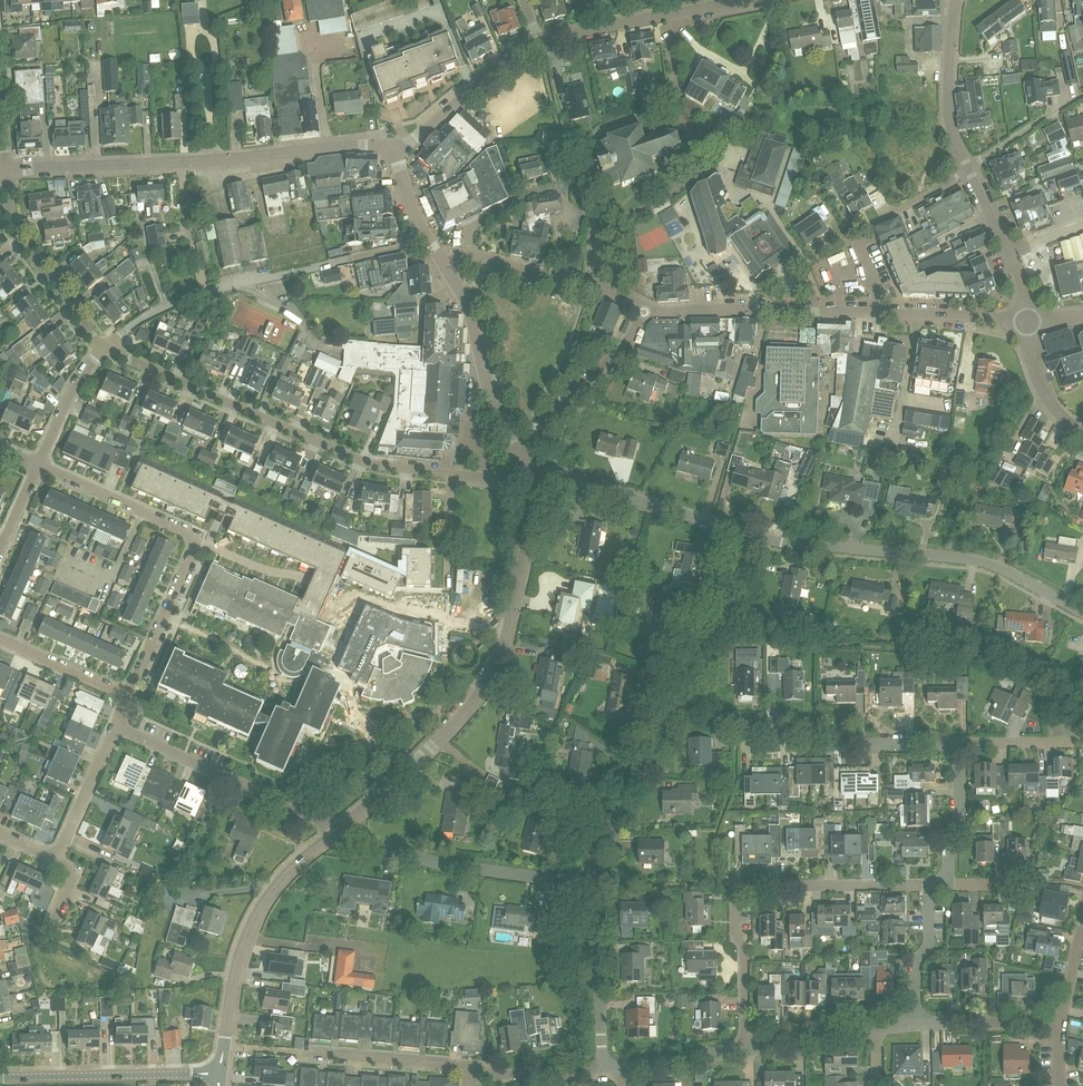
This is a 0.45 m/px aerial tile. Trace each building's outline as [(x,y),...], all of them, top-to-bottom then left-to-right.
[(31,5),(31,0),(10,0),(11,13),(22,12),(22,6),(31,5)] [(31,5),(40,5),(40,11),(52,10),(51,0),(31,0),(31,5)] [(52,10),(62,10),(62,3),(72,3),(72,0),(51,0),(52,10)] [(72,3),(81,2),(81,9),(92,8),(92,0),(72,0),(72,3)] [(97,17),(104,16),(103,5),(112,4),(112,8),(124,7),(124,0),(96,0),(97,17)] [(286,13),(285,14),(286,23),(304,20),(302,11),(300,11),(298,0),(284,0),(286,13)] [(310,22),(318,21),(345,16),(342,0),(306,0),(310,22)] [(427,0),(415,0),(419,10),(429,6),(427,0)] [(567,15),(563,0),(538,0),(539,7),(542,6),(545,21),(567,15)] [(880,32),(875,0),(850,0),(851,11),(837,13),(842,45),(858,43),(855,26),(861,25),(863,42),(881,39),(880,32)] [(904,17),(903,0),(885,0),(885,6),(895,6),(895,17),(904,17)] [(904,17),(904,18),(940,17),(939,0),(903,0),(904,17)] [(1017,0),(995,17),(1005,30),(1003,28),(1026,12),(1017,0)] [(1074,18),(1082,17),(1082,0),(1073,0),(1074,18)] [(152,1),(146,4),(145,5),(149,13),(156,9),(152,1)] [(281,21),(280,3),(273,3),(273,22),(281,21)] [(471,7),(477,18),(485,14),(479,3),(471,7)] [(1058,28),(1056,3),(1040,4),(1042,30),(1058,28)] [(183,25),(186,25),(198,24),(197,5),(182,6),(183,25)] [(517,29),(511,11),(498,16),(496,11),(490,13),(495,27),(496,26),(500,36),(508,33),(510,37),(516,35),(514,30),(517,29)] [(348,17),(321,22),(324,36),(351,32),(348,17)] [(987,43),(1005,30),(995,17),(977,30),(987,43)] [(481,24),(470,30),(464,18),(455,23),(462,34),(461,35),(466,45),(462,47),(470,62),(491,51),(483,37),(482,38),(481,35),(486,33),(481,24)] [(1081,20),(1081,24),(1078,24),(1078,25),(1069,27),(1072,43),(1073,43),(1075,52),(1082,50),(1082,20),(1081,20)] [(64,22),(65,31),(81,30),(80,21),(64,22)] [(311,97),(309,80),(306,57),(299,53),(298,54),(295,26),(272,29),(273,84),(276,110),(277,110),(281,138),(302,136),(302,134),(318,133),(315,104),(314,96),(311,97)] [(41,41),(40,27),(24,29),(24,37),(13,37),(15,59),(36,57),(35,41),(41,41)] [(916,54),(942,53),(941,27),(915,28),(916,54)] [(832,46),(829,31),(821,33),(820,28),(790,32),(792,49),(822,44),(823,47),(832,46)] [(369,68),(382,104),(397,99),(414,93),(412,89),(426,84),(443,78),(441,74),(457,68),(443,32),(424,39),(425,43),(399,53),(397,47),(381,53),(380,49),(369,53),(370,57),(366,59),(369,68)] [(636,63),(639,62),(642,64),(643,62),(647,61),(647,60),(651,59),(649,49),(656,47),(653,33),(630,38),(633,52),(634,52),(636,63)] [(625,60),(624,56),(617,57),(614,40),(591,45),(594,63),(595,66),(598,65),(599,71),(618,67),(620,78),(627,77),(630,96),(631,96),(637,95),(631,59),(625,60)] [(1017,40),(1010,41),(1012,53),(1019,52),(1017,40)] [(1012,53),(1010,41),(1003,42),(1004,54),(1011,53),(1012,53)] [(876,45),(866,46),(867,55),(878,53),(876,45)] [(862,49),(853,50),(855,63),(863,62),(862,49)] [(1072,53),(1063,55),(1070,86),(1078,84),(1072,53)] [(897,72),(919,71),(919,63),(910,63),(910,57),(897,57),(897,64),(897,72)] [(1021,60),(1021,71),(1038,70),(1038,59),(1021,60)] [(117,60),(103,60),(104,81),(118,80),(117,60)] [(710,93),(729,104),(729,103),(736,106),(747,88),(740,84),(731,79),(730,72),(723,69),(717,71),(703,63),(699,70),(695,68),(691,75),(695,78),(686,93),(685,95),(703,105),(710,93)] [(140,73),(141,86),(150,86),(149,65),(137,66),(137,73),(140,73)] [(40,131),(39,104),(45,103),(42,70),(15,72),(17,105),(19,105),(22,133),(16,133),(18,151),(42,149),(40,131)] [(47,105),(56,105),(54,73),(46,73),(47,105)] [(1002,77),(1003,86),(1012,85),(1011,76),(1002,77)] [(558,96),(566,94),(562,77),(554,79),(558,96)] [(647,84),(646,82),(646,77),(636,78),(639,96),(658,94),(656,85),(647,86),(647,85),(647,84)] [(991,114),(990,114),(985,115),(985,108),(980,78),(966,80),(968,94),(957,96),(960,117),(958,117),(960,131),(992,126),(991,114)] [(118,80),(104,81),(105,93),(119,92),(118,80)] [(444,80),(435,82),(437,89),(446,86),(444,80)] [(1043,81),(1025,83),(1028,105),(1046,103),(1046,98),(1060,96),(1058,81),(1044,83),(1043,81)] [(228,84),(228,88),(231,112),(244,111),(241,82),(228,84)] [(368,85),(358,86),(359,93),(333,96),(336,114),(350,112),(350,114),(362,113),(361,101),(369,100),(368,85)] [(588,116),(581,85),(567,88),(570,99),(565,100),(571,120),(588,116)] [(84,130),(84,126),(90,126),(88,91),(80,91),(82,121),(77,121),(77,124),(68,124),(68,121),(67,121),(69,147),(84,147),(83,130),(84,130)] [(182,94),(175,95),(176,110),(188,109),(187,94),(182,94)] [(266,98),(244,101),(247,124),(256,123),(258,140),(260,140),(261,141),(265,141),(267,139),(271,138),(269,121),(266,98)] [(679,107),(694,122),(701,108),(684,98),(679,107)] [(396,131),(404,131),(403,105),(395,105),(396,131)] [(102,146),(129,145),(129,123),(132,123),(132,126),(142,125),(141,108),(131,109),(131,111),(128,111),(128,109),(101,110),(102,146)] [(382,110),(368,111),(368,122),(383,121),(382,110)] [(464,110),(458,116),(457,115),(446,126),(446,125),(438,134),(435,132),(424,144),(427,147),(418,157),(433,170),(440,176),(449,165),(458,173),(467,162),(468,163),(477,153),(476,152),(492,135),(486,129),(484,129),(464,110)] [(1082,142),(1082,129),(1080,118),(1071,120),(1069,114),(1065,115),(1073,143),(1081,141),(1081,143),(1082,142)] [(164,116),(165,140),(179,140),(178,115),(164,116)] [(514,116),(502,129),(508,135),(521,123),(514,116)] [(53,148),(69,147),(67,121),(55,121),(56,130),(53,131),(52,131),(53,148)] [(608,140),(594,144),(601,166),(608,187),(621,182),(622,186),(639,181),(658,175),(653,161),(655,161),(654,159),(659,157),(660,160),(662,159),(661,156),(667,155),(667,157),(669,156),(669,154),(674,152),(675,154),(677,153),(676,151),(679,146),(681,147),(682,144),(679,144),(677,136),(678,134),(677,133),(675,134),(670,133),(670,131),(668,131),(668,134),(663,135),(662,133),(660,133),(660,136),(655,138),(654,135),(652,136),(653,138),(648,140),(647,138),(646,138),(642,125),(621,132),(606,136),(608,140)] [(1061,138),(1067,136),(1064,125),(1058,127),(1061,138)] [(698,129),(700,137),(711,134),(711,133),(708,126),(699,129),(698,129)] [(773,186),(786,147),(766,141),(768,134),(758,131),(755,138),(752,148),(746,167),(741,166),(735,185),(773,197),(776,187),(773,186)] [(560,135),(544,132),(543,142),(558,144),(560,135)] [(1072,155),(1070,148),(1066,139),(1054,144),(1057,150),(1047,154),(1050,163),(1072,155)] [(439,209),(440,212),(446,223),(454,219),(456,225),(477,215),(483,213),(482,210),(507,198),(507,197),(514,194),(497,145),(487,149),(462,172),(464,178),(447,186),(432,193),(439,208),(439,209)] [(794,149),(775,205),(786,209),(804,152),(794,149)] [(1014,165),(1024,160),(1021,154),(1011,158),(1010,157),(992,166),(998,179),(1014,172),(1012,167),(1015,166),(1014,165)] [(520,167),(523,181),(541,176),(541,175),(549,174),(548,168),(545,155),(534,157),(518,161),(520,167)] [(340,185),(340,182),(355,182),(355,179),(379,180),(380,170),(374,170),(374,158),(373,156),(346,156),(346,158),(337,157),(318,159),(320,175),(314,176),(316,188),(324,187),(340,185)] [(1075,187),(1080,185),(1082,185),(1080,181),(1078,174),(1078,172),(1077,172),(1072,158),(1040,169),(1050,196),(1075,187)] [(1016,170),(1026,165),(1024,160),(1014,165),(1015,166),(1012,167),(1014,172),(998,179),(1002,189),(1003,188),(1004,192),(1013,189),(1011,184),(1020,180),(1016,170)] [(867,208),(873,204),(864,188),(862,189),(854,176),(847,180),(836,163),(826,169),(853,216),(860,212),(861,213),(867,209),(867,208)] [(290,202),(306,199),(302,181),(301,181),(299,173),(287,176),(290,192),(289,192),(289,191),(288,191),(285,176),(261,181),(269,218),(283,215),(281,204),(290,202)] [(429,176),(428,176),(430,186),(432,186),(443,182),(442,177),(439,175),(430,178),(429,176)] [(741,204),(744,208),(741,209),(737,209),(732,204),(728,206),(724,202),(729,196),(726,191),(722,177),(716,176),(707,183),(705,184),(696,191),(692,195),(695,208),(696,209),(700,224),(702,224),(705,239),(707,240),(710,256),(717,258),(727,253),(728,242),(729,241),(730,240),(757,280),(797,253),(769,213),(768,213),(764,207),(763,207),(762,206),(760,207),(759,204),(758,205),(752,197),(741,204)] [(232,215),(250,212),(254,211),(252,203),(254,202),(256,211),(254,212),(254,214),(259,213),(256,194),(251,195),(250,190),(245,191),(244,184),(226,188),(232,215)] [(318,222),(392,214),(392,211),(390,202),(389,192),(381,193),(373,194),(373,192),(352,194),(351,184),(340,185),(324,187),(316,188),(316,189),(311,190),(312,194),(325,193),(325,199),(329,198),(329,201),(330,207),(314,208),(316,222),(318,222)] [(162,185),(149,186),(152,221),(158,220),(157,203),(163,203),(162,185)] [(103,218),(98,186),(76,189),(78,201),(79,200),(82,221),(103,218)] [(146,221),(152,221),(149,186),(138,187),(138,195),(129,195),(130,206),(144,205),(146,221)] [(925,217),(927,222),(967,201),(960,187),(945,194),(944,191),(927,200),(929,203),(915,210),(920,219),(925,217)] [(45,210),(46,218),(72,214),(74,213),(71,202),(69,203),(69,202),(61,203),(53,204),(52,193),(29,197),(31,212),(45,210)] [(562,210),(560,202),(560,201),(559,194),(531,199),(532,202),(523,204),(524,214),(526,224),(523,224),(521,233),(514,232),(511,254),(524,256),(524,258),(543,261),(544,251),(546,237),(547,235),(549,236),(551,226),(548,213),(562,210)] [(1013,204),(1018,219),(1030,214),(1031,213),(1046,207),(1045,207),(1049,205),(1047,199),(1043,201),(1040,194),(1025,200),(1013,204)] [(110,197),(102,200),(109,220),(117,217),(110,197)] [(960,223),(975,216),(967,201),(927,222),(930,227),(926,229),(925,229),(911,236),(918,249),(932,241),(962,226),(960,223)] [(828,231),(822,222),(827,219),(819,206),(813,211),(816,215),(795,229),(807,246),(828,231)] [(1036,233),(1056,225),(1052,217),(1050,218),(1046,207),(1031,213),(1030,214),(1018,219),(1023,231),(1034,227),(1036,233)] [(673,208),(659,215),(665,225),(679,218),(673,208)] [(73,226),(72,214),(73,214),(72,214),(46,218),(47,225),(43,225),(46,241),(68,238),(66,227),(73,226)] [(990,293),(990,292),(997,289),(984,257),(978,259),(976,255),(969,258),(975,275),(962,275),(958,266),(926,279),(901,218),(876,229),(903,297),(971,299),(977,297),(978,298),(980,299),(984,299),(986,298),(989,296),(989,294),(990,293)] [(213,225),(205,227),(206,230),(208,241),(216,240),(222,269),(268,259),(261,226),(238,231),(236,220),(213,225)] [(395,241),(394,220),(393,220),(384,220),(384,224),(369,225),(370,241),(385,240),(385,242),(395,241)] [(32,224),(35,230),(43,226),(40,221),(32,224)] [(318,223),(321,235),(328,233),(326,227),(328,224),(327,221),(318,223)] [(362,243),(362,238),(369,238),(368,225),(361,226),(361,221),(345,222),(346,244),(362,243)] [(206,230),(205,227),(204,222),(193,224),(193,225),(191,225),(192,229),(194,229),(194,232),(196,232),(198,242),(196,243),(202,270),(213,268),(204,230),(206,230)] [(650,224),(651,234),(642,234),(643,254),(654,254),(653,241),(663,241),(662,224),(650,224)] [(146,228),(148,239),(164,237),(161,226),(146,228)] [(989,245),(981,230),(971,236),(969,233),(961,237),(963,240),(953,245),(959,258),(969,253),(970,255),(989,245)] [(1082,257),(1082,235),(1064,236),(1065,258),(1082,257)] [(150,249),(165,246),(164,237),(148,239),(150,249)] [(105,246),(104,244),(104,241),(90,243),(83,248),(86,253),(94,250),(105,248),(105,246)] [(710,280),(690,241),(682,245),(702,284),(710,280)] [(925,253),(933,249),(930,243),(922,247),(925,253)] [(143,259),(139,247),(131,250),(136,262),(143,259)] [(953,250),(921,265),(927,276),(958,262),(953,250)] [(402,253),(378,258),(364,262),(370,290),(402,283),(400,271),(406,269),(402,253)] [(69,266),(78,278),(94,266),(84,254),(69,266)] [(107,275),(111,281),(134,263),(132,257),(107,275)] [(103,278),(98,272),(107,265),(103,260),(94,266),(78,278),(87,290),(103,278)] [(646,260),(638,260),(639,273),(647,272),(646,260)] [(13,273),(4,261),(0,264),(0,283),(13,273)] [(1056,268),(1063,299),(1082,294),(1082,262),(1056,268)] [(115,286),(136,270),(135,268),(137,267),(134,263),(111,281),(115,286)] [(722,275),(716,264),(709,268),(715,279),(722,275)] [(372,320),(373,334),(397,332),(396,331),(397,331),(398,340),(412,338),(411,330),(414,330),(414,325),(415,324),(415,316),(418,316),(416,295),(429,293),(427,266),(408,270),(408,274),(402,274),(403,284),(394,292),(386,300),(386,305),(394,305),(395,318),(372,320)] [(334,282),(332,276),(341,274),(339,268),(323,272),(326,284),(334,282)] [(687,286),(686,270),(661,271),(661,274),(657,274),(658,288),(659,302),(691,300),(690,286),(687,286)] [(13,273),(0,283),(0,291),(2,290),(7,296),(22,285),(13,273)] [(141,302),(147,300),(142,287),(136,289),(141,302)] [(96,300),(105,312),(120,301),(111,289),(96,300)] [(16,306),(16,307),(24,319),(39,308),(30,296),(16,306)] [(114,325),(129,313),(120,301),(105,312),(114,325)] [(606,345),(606,343),(608,340),(609,340),(622,310),(603,302),(593,325),(600,328),(595,340),(606,345)] [(462,363),(463,364),(464,364),(464,363),(463,363),(462,363),(463,355),(465,355),(464,355),(462,355),(463,345),(460,345),(461,329),(456,329),(456,314),(443,313),(443,307),(433,306),(429,306),(427,307),(425,348),(399,346),(340,340),(340,350),(344,350),(343,366),(338,378),(350,384),(355,373),(396,376),(394,408),(392,407),(374,453),(388,455),(388,448),(390,448),(395,448),(395,447),(442,450),(445,450),(447,449),(448,447),(449,445),(450,443),(450,441),(449,439),(447,437),(446,436),(446,433),(450,433),(451,425),(457,425),(458,425),(458,416),(461,414),(462,412),(463,410),(462,408),(461,406),(459,404),(460,385),(462,384),(464,382),(464,379),(464,377),(463,375),(461,373),(462,363)] [(291,338),(295,329),(254,311),(252,311),(243,307),(239,314),(232,316),(234,331),(241,330),(242,326),(252,325),(254,320),(261,319),(262,322),(255,337),(262,340),(267,340),(275,343),(282,342),(283,339),(291,338)] [(24,319),(25,320),(33,331),(35,330),(49,320),(39,308),(24,319)] [(184,309),(184,311),(182,314),(180,317),(192,323),(195,315),(184,309)] [(640,345),(637,355),(668,365),(668,367),(678,370),(715,376),(717,364),(719,359),(723,341),(729,320),(719,320),(719,319),(691,319),(691,320),(686,320),(686,324),(653,325),(647,330),(642,345),(640,345)] [(730,342),(723,341),(719,359),(723,360),(721,371),(731,374),(735,361),(730,360),(734,346),(754,347),(755,334),(756,334),(757,321),(735,320),(735,321),(729,320),(729,332),(730,332),(730,342)] [(212,324),(205,321),(200,334),(206,336),(212,324)] [(175,330),(165,326),(160,323),(154,337),(156,338),(153,345),(157,347),(156,349),(165,353),(166,351),(172,336),(175,330)] [(853,358),(854,337),(855,337),(855,334),(855,325),(821,324),(819,324),(818,335),(818,341),(817,346),(832,347),(832,354),(832,356),(832,358),(838,359),(837,389),(836,389),(836,396),(831,396),(831,408),(826,426),(832,429),(841,409),(843,404),(845,398),(850,358),(853,358)] [(136,338),(146,343),(150,332),(140,327),(136,338)] [(1069,329),(1040,338),(1046,355),(1075,347),(1069,329)] [(39,336),(35,330),(33,331),(10,349),(7,345),(3,348),(6,352),(10,358),(15,353),(39,336)] [(57,330),(43,341),(42,342),(51,354),(66,342),(57,330)] [(185,345),(189,336),(184,334),(181,340),(172,336),(166,351),(178,356),(183,345),(185,345)] [(1081,335),(1079,339),(1082,347),(1048,357),(1052,371),(1058,369),(1082,362),(1082,334),(1081,335)] [(39,336),(15,353),(10,358),(8,362),(14,364),(17,365),(20,359),(42,342),(43,341),(39,336)] [(247,353),(251,343),(252,340),(243,336),(237,349),(247,353)] [(221,348),(214,345),(214,343),(207,340),(201,353),(203,353),(198,365),(211,370),(218,354),(221,348)] [(958,347),(919,341),(913,379),(952,386),(958,347)] [(66,342),(51,354),(46,358),(58,374),(72,363),(69,359),(75,355),(66,342)] [(903,364),(906,349),(903,349),(903,347),(888,344),(888,346),(865,342),(862,360),(853,358),(850,358),(845,398),(843,404),(841,409),(832,429),(833,429),(826,442),(863,448),(865,435),(867,435),(870,417),(893,421),(900,385),(903,385),(907,365),(903,364)] [(259,346),(251,343),(247,353),(246,356),(253,359),(259,346)] [(832,354),(832,347),(817,346),(825,354),(832,354)] [(225,357),(218,354),(211,370),(224,376),(227,369),(229,370),(236,354),(228,350),(225,357)] [(818,359),(812,359),(806,358),(806,352),(797,351),(781,351),(781,352),(771,351),(768,351),(768,371),(766,372),(765,374),(765,376),(765,393),(757,401),(756,414),(762,414),(762,419),(762,431),(762,432),(765,435),(802,435),(815,436),(817,433),(817,429),(817,427),(817,417),(817,409),(818,359)] [(315,367),(335,376),(340,363),(320,354),(315,367)] [(276,370),(284,373),(291,359),(283,355),(276,370)] [(755,389),(757,381),(753,380),(759,361),(747,357),(744,359),(734,395),(745,398),(749,388),(755,389)] [(266,377),(271,366),(262,362),(260,367),(251,363),(242,383),(254,388),(260,375),(266,377)] [(995,396),(996,388),(1000,366),(980,362),(976,384),(977,384),(975,392),(995,396)] [(1082,380),(1082,362),(1058,369),(1063,386),(1082,380)] [(17,365),(14,364),(5,383),(3,388),(10,391),(15,379),(25,383),(29,375),(20,369),(21,367),(17,365)] [(31,374),(35,378),(37,380),(47,389),(52,384),(35,369),(34,368),(30,372),(31,373),(31,374)] [(307,383),(306,385),(314,389),(315,386),(322,372),(313,368),(307,383)] [(281,375),(279,382),(272,397),(285,402),(297,375),(291,373),(288,378),(281,375)] [(654,388),(655,386),(665,390),(668,382),(648,375),(648,377),(634,373),(628,389),(642,393),(640,399),(649,402),(654,388)] [(105,401),(108,394),(115,396),(122,380),(108,374),(101,390),(100,390),(97,397),(105,401)] [(699,398),(702,376),(688,374),(686,395),(699,398)] [(304,394),(304,393),(297,390),(300,383),(303,378),(297,375),(285,402),(298,408),(304,394)] [(329,398),(324,396),(325,391),(327,391),(332,380),(322,375),(321,375),(316,386),(316,387),(312,397),(320,401),(315,415),(329,421),(336,404),(339,405),(343,396),(332,391),(329,398)] [(32,385),(42,394),(47,389),(37,380),(32,385)] [(136,386),(122,380),(115,396),(129,403),(136,386)] [(967,392),(955,391),(954,407),(965,408),(967,392)] [(142,408),(155,414),(163,398),(149,392),(142,408)] [(387,412),(392,399),(380,394),(376,403),(356,395),(351,408),(358,411),(352,425),(369,433),(380,409),(387,412)] [(169,420),(176,404),(163,398),(155,414),(169,420)] [(29,434),(33,424),(39,427),(45,412),(31,406),(33,402),(27,399),(22,410),(15,428),(29,434)] [(1,421),(15,428),(22,410),(9,404),(1,421)] [(84,412),(96,418),(96,417),(96,418),(99,411),(87,406),(84,412)] [(916,410),(907,408),(905,422),(914,423),(916,410)] [(196,433),(204,416),(190,409),(182,426),(183,427),(181,431),(195,437),(196,433)] [(925,411),(916,410),(914,423),(923,425),(925,411)] [(934,413),(925,411),(923,425),(932,426),(934,413)] [(96,418),(84,412),(81,420),(96,426),(99,419),(96,418)] [(942,414),(934,413),(932,426),(940,428),(942,414)] [(124,414),(119,427),(124,430),(130,417),(124,414)] [(942,414),(940,428),(949,429),(951,415),(942,414)] [(208,444),(210,439),(218,422),(204,416),(196,433),(195,437),(194,438),(208,444)] [(136,420),(130,417),(124,430),(131,432),(136,420)] [(1020,453),(1033,460),(1040,447),(1040,448),(1048,434),(1042,430),(1045,426),(1032,418),(1021,437),(1027,441),(1020,453)] [(169,423),(160,444),(159,445),(165,448),(175,425),(169,423)] [(902,436),(916,438),(919,427),(904,424),(902,436)] [(181,428),(175,425),(165,448),(171,450),(181,428)] [(223,444),(237,451),(245,434),(231,428),(223,444)] [(73,458),(76,459),(86,438),(73,432),(63,454),(64,454),(64,456),(72,460),(73,458)] [(251,457),(259,440),(245,434),(237,451),(251,457)] [(632,459),(637,441),(627,438),(626,440),(602,434),(597,451),(615,456),(617,449),(623,451),(622,456),(632,459)] [(88,464),(91,466),(101,444),(86,438),(76,459),(79,461),(78,462),(87,466),(88,464)] [(774,450),(785,454),(788,442),(777,439),(774,450)] [(719,442),(715,454),(727,458),(731,445),(719,442)] [(117,451),(101,444),(91,466),(94,467),(93,469),(102,473),(103,471),(108,473),(112,464),(119,467),(125,452),(119,449),(117,451)] [(708,485),(715,461),(689,454),(691,447),(683,445),(677,469),(700,476),(699,482),(708,485)] [(125,452),(119,467),(126,470),(135,449),(128,446),(125,452)] [(264,467),(269,469),(269,470),(279,475),(288,452),(275,447),(270,459),(268,458),(264,467)] [(1053,455),(1040,448),(1040,447),(1033,460),(1038,464),(1035,470),(1048,477),(1055,465),(1049,461),(1053,455)] [(202,448),(196,461),(206,465),(212,452),(202,448)] [(213,468),(218,456),(213,453),(212,452),(206,465),(213,468)] [(301,458),(288,452),(279,475),(288,479),(289,478),(294,480),(298,471),(295,470),(301,458)] [(817,456),(809,453),(807,459),(814,463),(817,456)] [(728,471),(735,473),(732,484),(761,493),(766,474),(741,467),(744,458),(733,455),(728,471)] [(137,475),(131,490),(205,522),(211,509),(233,519),(227,532),(315,571),(314,574),(310,582),(309,586),(302,602),(297,600),(291,614),(300,618),(302,614),(317,620),(330,591),(345,557),(348,551),(235,501),(232,506),(221,501),(223,496),(141,459),(134,474),(137,475)] [(800,472),(808,476),(814,463),(805,459),(800,472)] [(873,459),(872,468),(881,469),(882,461),(873,459)] [(1080,464),(1075,476),(1071,475),(1065,489),(1076,493),(1077,492),(1082,494),(1082,465),(1080,464)] [(767,471),(766,474),(761,493),(759,496),(770,500),(778,502),(785,478),(788,479),(791,470),(776,465),(773,473),(767,471)] [(319,466),(312,483),(313,484),(319,486),(315,495),(322,498),(326,489),(325,489),(333,472),(319,466)] [(987,480),(999,485),(1006,473),(996,467),(987,480)] [(247,468),(241,481),(247,484),(253,471),(247,468)] [(259,473),(253,471),(247,484),(253,487),(259,473)] [(333,472),(325,489),(326,489),(339,495),(339,494),(346,478),(333,472)] [(944,484),(944,483),(954,486),(957,478),(946,474),(939,473),(937,482),(944,484)] [(828,477),(826,478),(825,488),(826,490),(833,491),(831,500),(843,503),(844,501),(850,503),(850,504),(861,506),(862,499),(870,500),(873,484),(864,482),(863,487),(847,484),(848,481),(828,477)] [(313,484),(312,483),(304,480),(299,491),(293,504),(300,507),(304,508),(306,506),(301,504),(305,495),(307,496),(313,484)] [(374,506),(376,487),(375,487),(375,485),(368,484),(367,486),(363,485),(362,491),(359,491),(359,497),(358,500),(355,500),(354,511),(363,512),(364,508),(364,504),(374,506)] [(1053,488),(1045,484),(1036,501),(1044,506),(1053,488)] [(928,500),(909,497),(911,490),(891,486),(890,489),(887,504),(896,506),(895,511),(925,517),(926,511),(933,513),(936,498),(929,496),(928,500)] [(391,489),(376,487),(374,506),(375,503),(383,504),(382,511),(397,513),(399,496),(394,495),(392,497),(390,496),(391,489)] [(287,502),(288,502),(293,504),(299,491),(293,488),(290,495),(288,494),(286,498),(288,499),(287,502)] [(43,506),(56,512),(63,497),(49,491),(43,506)] [(430,523),(431,493),(414,492),(413,522),(430,523)] [(347,497),(339,494),(339,495),(334,507),(335,508),(329,520),(335,523),(341,510),(347,497)] [(56,512),(70,518),(76,503),(63,497),(56,512)] [(70,518),(83,524),(90,509),(76,503),(70,518)] [(1012,524),(1015,510),(1005,508),(1005,511),(977,506),(974,523),(1003,528),(1004,522),(1012,524)] [(83,524),(97,530),(103,515),(90,509),(83,524)] [(335,523),(336,523),(349,529),(350,525),(343,522),(347,512),(341,510),(335,523)] [(97,530),(110,536),(116,521),(103,515),(97,530)] [(46,518),(45,521),(41,528),(48,531),(53,521),(46,518)] [(60,524),(53,521),(48,531),(56,534),(60,524)] [(124,542),(130,527),(116,521),(110,536),(124,542)] [(602,524),(587,521),(585,529),(582,528),(579,545),(582,546),(580,557),(595,560),(602,524)] [(405,523),(392,522),(392,536),(405,536),(405,523)] [(359,534),(349,529),(336,523),(331,536),(358,547),(359,534)] [(636,537),(639,534),(637,529),(633,529),(630,532),(632,536),(636,537)] [(72,530),(67,542),(74,545),(79,533),(72,530)] [(87,536),(79,533),(74,545),(80,548),(81,545),(82,546),(87,536)] [(46,541),(30,534),(24,548),(40,554),(46,541)] [(137,537),(134,545),(143,549),(147,542),(137,537)] [(1079,548),(1075,547),(1076,542),(1060,539),(1059,545),(1047,543),(1045,558),(1069,562),(1070,559),(1076,560),(1079,548)] [(159,540),(153,554),(167,560),(173,546),(159,540)] [(94,554),(101,557),(102,555),(101,555),(106,545),(99,542),(94,554)] [(686,553),(684,564),(678,563),(676,569),(683,571),(681,582),(698,585),(703,557),(700,556),(700,554),(699,553),(700,547),(677,542),(675,551),(686,553)] [(113,548),(106,545),(101,555),(102,555),(109,558),(113,548)] [(140,556),(143,549),(134,545),(131,552),(140,556)] [(34,568),(40,554),(24,548),(18,561),(34,568)] [(52,551),(49,558),(59,563),(62,555),(52,551)] [(350,555),(341,577),(390,600),(397,584),(405,587),(430,587),(431,551),(401,551),(400,558),(405,558),(405,580),(400,578),(401,577),(350,555)] [(153,554),(147,567),(161,573),(167,560),(153,554)] [(46,565),(56,569),(59,563),(49,558),(46,565)] [(18,561),(13,574),(28,581),(34,568),(18,561)] [(291,614),(297,600),(253,580),(252,583),(242,578),(241,581),(225,574),(223,570),(217,567),(219,563),(214,561),(193,608),(198,610),(200,606),(206,609),(210,607),(226,615),(225,617),(236,622),(237,620),(289,643),(288,644),(303,651),(317,620),(302,614),(300,618),(291,614)] [(125,564),(122,572),(131,576),(135,568),(125,564)] [(831,573),(787,565),(782,594),(804,598),(807,582),(828,586),(831,573)] [(147,567),(141,580),(155,587),(161,573),(147,567)] [(128,583),(131,576),(122,572),(119,578),(128,583)] [(630,574),(622,572),(620,581),(627,583),(630,574)] [(13,574),(7,587),(22,594),(28,581),(13,574)] [(40,577),(37,585),(47,589),(50,582),(40,577)] [(141,580),(135,593),(149,600),(155,587),(141,580)] [(50,594),(57,596),(62,585),(55,582),(50,594)] [(841,596),(851,598),(881,604),(881,601),(888,603),(886,613),(894,614),(896,599),(889,597),(890,592),(883,591),(884,587),(854,582),(853,588),(843,587),(841,596)] [(959,604),(959,607),(958,615),(971,618),(974,603),(969,602),(970,594),(962,592),(962,587),(932,582),(929,599),(959,604)] [(596,586),(581,583),(578,597),(573,596),(562,594),(559,606),(558,606),(556,615),(557,615),(555,627),(559,628),(559,630),(562,630),(563,629),(566,630),(565,633),(580,636),(583,621),(585,611),(591,612),(593,602),(596,586)] [(44,596),(47,589),(37,585),(34,592),(44,596)] [(57,596),(62,599),(63,599),(68,588),(62,585),(57,596)] [(7,587),(1,601),(16,607),(22,594),(7,587)] [(63,599),(69,602),(75,590),(68,588),(63,599)] [(69,602),(76,605),(81,593),(75,590),(69,602)] [(113,591),(110,598),(120,603),(123,595),(113,591)] [(76,605),(82,608),(87,596),(81,593),(76,605)] [(135,593),(129,607),(144,613),(149,600),(135,593)] [(82,608),(89,611),(94,599),(87,596),(82,608)] [(57,599),(56,601),(49,598),(42,614),(50,617),(54,609),(57,610),(56,612),(62,615),(67,606),(60,603),(61,600),(57,599)] [(117,609),(120,603),(110,598),(107,605),(117,609)] [(100,602),(94,599),(89,611),(95,613),(100,602)] [(16,607),(1,601),(0,603),(0,617),(10,621),(16,607)] [(665,649),(671,618),(672,618),(672,615),(675,615),(676,605),(654,601),(653,606),(651,615),(654,616),(652,627),(648,626),(647,633),(650,634),(648,646),(638,643),(636,655),(650,658),(662,660),(664,649),(665,649)] [(29,604),(25,611),(35,616),(38,608),(29,604)] [(74,609),(67,606),(62,615),(70,618),(74,609)] [(137,627),(144,613),(129,607),(123,621),(137,627)] [(428,663),(428,661),(398,654),(399,649),(433,658),(432,636),(432,634),(431,632),(430,630),(428,629),(426,628),(402,622),(372,609),(370,609),(368,609),(366,609),(364,610),(363,612),(362,614),(338,668),(352,675),(350,679),(366,686),(362,694),(364,695),(365,695),(367,696),(368,696),(370,697),(369,700),(372,701),(375,702),(377,702),(380,702),(383,702),(383,700),(385,700),(386,700),(388,700),(389,700),(391,699),(391,703),(393,703),(395,703),(396,702),(398,702),(400,701),(402,707),(414,701),(411,695),(412,694),(414,693),(415,692),(416,691),(418,690),(415,687),(416,686),(417,685),(418,684),(419,683),(420,682),(422,683),(424,681),(425,678),(427,676),(428,673),(429,671),(426,669),(426,668),(427,666),(427,665),(428,663)] [(32,623),(35,616),(25,611),(22,619),(24,619),(19,629),(27,633),(31,623),(32,623)] [(996,631),(997,612),(982,612),(982,630),(996,631)] [(1007,630),(1027,632),(1026,641),(1044,643),(1050,644),(1051,631),(1045,630),(1045,622),(1038,621),(1039,615),(1008,613),(1007,630)] [(82,624),(89,627),(93,617),(87,614),(82,624)] [(97,630),(101,621),(93,617),(89,627),(97,630)] [(44,619),(44,620),(38,634),(51,640),(58,625),(44,619)] [(4,630),(5,629),(6,629),(7,629),(7,628),(8,628),(8,627),(8,626),(8,625),(8,624),(8,623),(8,622),(7,621),(6,621),(6,620),(5,620),(4,620),(3,620),(2,620),(1,620),(1,621),(0,621),(0,629),(1,629),(1,630),(4,630)] [(51,640),(65,646),(71,631),(58,625),(51,640)] [(120,629),(113,626),(109,636),(115,639),(120,629)] [(127,633),(120,629),(115,639),(123,642),(127,633)] [(65,646),(78,652),(85,637),(71,631),(65,646)] [(78,652),(91,658),(98,643),(85,637),(78,652)] [(91,658),(105,663),(111,648),(98,643),(91,658)] [(118,670),(125,655),(111,648),(105,663),(118,670)] [(571,648),(569,660),(581,662),(583,651),(571,648)] [(185,656),(174,651),(168,667),(165,673),(157,690),(167,695),(168,692),(189,701),(188,704),(197,708),(191,722),(196,725),(199,726),(205,728),(207,724),(216,728),(217,725),(238,734),(237,737),(247,741),(255,724),(267,730),(269,725),(257,720),(264,702),(254,698),(253,701),(232,691),(233,689),(224,685),(228,674),(215,668),(215,669),(205,665),(204,667),(183,658),(185,656)] [(541,659),(540,666),(536,688),(547,690),(546,692),(544,692),(542,699),(542,701),(556,704),(556,701),(557,701),(558,694),(557,694),(561,670),(557,669),(558,663),(560,663),(562,654),(548,652),(547,660),(541,659)] [(596,657),(593,671),(609,674),(612,660),(596,657)] [(1044,673),(1048,661),(1039,658),(1035,669),(1044,673)] [(771,674),(779,673),(785,673),(785,700),(802,700),(802,672),(789,672),(789,659),(771,659),(771,674)] [(754,670),(760,670),(760,661),(747,661),(747,670),(735,670),(735,678),(737,677),(737,697),(739,697),(739,701),(741,702),(743,702),(746,702),(748,702),(750,701),(752,701),(752,696),(754,696),(754,670)] [(3,692),(1,698),(7,701),(15,683),(9,680),(13,670),(0,665),(0,690),(3,692)] [(275,710),(269,725),(267,730),(254,757),(258,759),(256,763),(281,774),(302,727),(318,734),(339,687),(323,680),(325,675),(312,670),(291,717),(275,710)] [(856,694),(866,694),(865,671),(858,671),(858,678),(855,678),(855,682),(827,682),(827,696),(837,696),(837,703),(856,703),(856,694)] [(914,688),(914,672),(893,672),(893,681),(881,681),(881,706),(902,706),(901,688),(914,688)] [(15,683),(7,701),(14,704),(15,702),(16,705),(22,707),(24,706),(26,702),(31,704),(40,682),(19,673),(15,683)] [(627,715),(632,684),(621,682),(622,675),(615,674),(609,711),(627,715)] [(928,688),(928,702),(938,702),(938,709),(957,709),(957,701),(968,701),(968,678),(957,678),(957,687),(928,688)] [(69,680),(65,688),(69,690),(72,691),(75,683),(73,682),(69,680)] [(40,682),(31,704),(45,710),(42,716),(49,719),(52,713),(57,701),(51,699),(55,689),(40,682)] [(1023,714),(1032,695),(1024,691),(1019,700),(995,689),(989,703),(995,706),(994,708),(995,709),(992,717),(1008,724),(1015,711),(1023,714)] [(77,707),(70,721),(92,731),(98,716),(89,712),(95,699),(80,692),(77,693),(75,694),(77,699),(74,700),(77,707)] [(564,713),(571,716),(575,706),(568,704),(564,713)] [(533,726),(535,720),(535,719),(514,705),(512,718),(510,717),(508,726),(503,725),(498,756),(500,757),(498,767),(501,768),(510,770),(509,778),(520,780),(522,765),(516,764),(517,759),(515,759),(520,729),(531,731),(532,726),(533,726)] [(62,740),(61,742),(73,747),(76,741),(85,745),(92,731),(70,721),(62,740)] [(19,729),(14,743),(30,737),(19,729)] [(3,731),(0,737),(7,740),(9,734),(3,731)] [(703,764),(703,775),(719,774),(719,753),(711,753),(710,740),(690,740),(691,764),(703,764)] [(587,792),(593,753),(587,752),(589,744),(571,741),(570,749),(573,750),(567,789),(587,792)] [(15,746),(28,751),(30,746),(21,742),(15,746)] [(52,763),(74,772),(80,757),(71,753),(73,747),(61,742),(61,743),(59,748),(52,762),(52,763)] [(18,759),(24,762),(28,752),(21,749),(18,759)] [(140,798),(141,794),(146,783),(140,780),(146,767),(146,765),(126,756),(114,782),(135,791),(133,795),(140,798)] [(825,758),(811,759),(811,786),(823,785),(823,798),(834,797),(834,768),(825,768),(825,758)] [(796,768),(789,768),(789,798),(799,798),(799,786),(811,786),(811,759),(796,759),(796,768)] [(1046,777),(1046,790),(1058,790),(1059,790),(1059,779),(1072,779),(1073,779),(1073,774),(1073,769),(1072,769),(1068,769),(1068,760),(1052,760),(1052,769),(1052,772),(1052,776),(1046,776),(1046,777)] [(43,784),(55,789),(58,782),(67,787),(74,772),(52,763),(52,762),(48,761),(44,769),(49,770),(43,784)] [(855,767),(834,768),(834,797),(834,807),(843,806),(844,806),(844,795),(856,794),(855,767)] [(870,767),(855,767),(856,794),(868,794),(868,806),(879,807),(878,774),(870,774),(870,767)] [(890,785),(890,789),(900,789),(917,789),(917,782),(934,782),(934,767),(913,767),(913,775),(907,775),(907,776),(895,776),(895,785),(890,785)] [(976,789),(976,797),(994,797),(995,797),(996,797),(996,798),(996,804),(999,804),(1001,804),(1001,797),(1002,797),(1002,795),(1002,794),(1002,777),(995,777),(995,767),(976,767),(976,789)] [(1002,777),(1002,794),(1011,794),(1011,788),(1018,788),(1018,786),(1024,786),(1024,767),(1009,767),(1009,777),(1002,777)] [(1024,767),(1024,786),(1032,786),(1032,788),(1039,788),(1039,794),(1046,794),(1046,777),(1038,777),(1038,767),(1024,767)] [(141,794),(161,803),(159,807),(166,810),(168,806),(173,795),(166,792),(172,779),(173,778),(153,768),(152,770),(146,783),(141,794)] [(789,768),(766,769),(767,795),(778,795),(778,807),(790,807),(789,798),(789,768)] [(754,796),(767,795),(766,769),(752,769),(752,779),(744,779),(745,808),(755,807),(754,796)] [(952,786),(951,779),(940,780),(941,787),(952,786)] [(511,786),(500,780),(495,790),(506,796),(508,791),(511,786)] [(200,823),(207,811),(199,808),(204,798),(206,793),(185,783),(184,785),(179,798),(173,795),(168,806),(166,810),(164,814),(171,817),(174,809),(194,818),(193,820),(200,823)] [(14,793),(9,805),(15,808),(11,817),(26,823),(35,802),(21,796),(24,791),(26,786),(20,784),(18,788),(16,788),(14,793)] [(511,786),(508,791),(506,796),(513,800),(520,788),(512,784),(511,786)] [(3,802),(9,805),(14,793),(16,788),(10,785),(8,790),(0,787),(0,809),(3,802)] [(696,799),(696,786),(679,786),(679,794),(665,794),(665,813),(690,813),(690,799),(696,799)] [(477,800),(478,792),(459,788),(458,796),(449,794),(446,811),(447,811),(444,833),(464,836),(471,799),(477,800)] [(900,789),(890,789),(886,789),(887,798),(900,798),(900,789)] [(106,800),(111,802),(114,795),(109,792),(106,800)] [(231,794),(227,802),(234,806),(238,798),(231,794)] [(35,802),(26,823),(47,833),(56,811),(62,800),(52,796),(47,807),(35,802)] [(906,796),(906,805),(901,805),(901,812),(925,812),(925,805),(929,805),(929,796),(906,796)] [(898,817),(901,816),(901,817),(906,817),(906,826),(929,826),(929,817),(925,817),(925,812),(901,812),(897,812),(898,817)] [(253,846),(259,832),(244,826),(246,819),(233,813),(230,821),(236,823),(230,837),(241,841),(235,856),(245,861),(251,846),(253,846)] [(524,842),(526,842),(524,850),(536,853),(538,846),(540,846),(547,822),(549,823),(551,816),(539,813),(537,819),(531,818),(524,842)] [(1038,821),(1050,827),(1056,817),(1038,816),(1038,821)] [(159,824),(143,817),(140,823),(156,830),(159,824)] [(114,818),(108,832),(123,839),(128,828),(131,829),(130,831),(135,833),(137,828),(114,818)] [(778,825),(779,825),(779,846),(787,846),(787,858),(802,857),(801,831),(790,831),(790,819),(785,819),(778,819),(778,825)] [(814,831),(801,831),(802,857),(817,857),(817,851),(816,844),(824,844),(823,825),(824,826),(824,819),(814,819),(814,831)] [(1000,841),(1000,835),(1001,835),(1001,823),(993,823),(993,836),(978,836),(979,844),(977,844),(977,863),(992,863),(992,843),(993,843),(993,841),(1000,841)] [(769,838),(757,838),(757,864),(772,864),(772,858),(771,846),(779,846),(779,825),(778,825),(769,825),(769,838)] [(824,826),(823,825),(824,844),(832,844),(832,857),(832,864),(847,864),(847,837),(834,837),(834,825),(824,826)] [(858,837),(847,837),(847,864),(860,863),(860,854),(869,854),(869,846),(869,825),(858,825),(858,837)] [(889,834),(889,825),(875,825),(875,834),(889,834)] [(743,864),(757,864),(757,838),(745,838),(745,826),(735,826),(735,852),(743,852),(743,864)] [(1072,835),(1073,827),(1066,826),(1064,833),(1072,835)] [(1072,835),(1071,836),(1073,836),(1082,838),(1082,828),(1073,826),(1073,827),(1072,835)] [(118,849),(123,839),(108,832),(101,846),(124,857),(127,851),(121,849),(120,851),(118,849)] [(916,833),(895,834),(893,834),(893,843),(896,844),(896,850),(902,850),(902,857),(906,857),(906,862),(908,864),(916,864),(917,862),(917,857),(926,857),(926,842),(916,842),(916,833)] [(1009,835),(1001,835),(1000,835),(1000,841),(1001,851),(1009,851),(1009,863),(1025,863),(1025,841),(1009,841),(1009,835)] [(1080,859),(1082,860),(1082,838),(1073,836),(1071,849),(1081,851),(1080,859)] [(664,864),(664,840),(638,840),(638,864),(664,864)] [(1052,843),(1050,849),(1057,851),(1058,844),(1052,843)] [(1080,882),(1081,874),(1082,875),(1082,860),(1080,859),(1080,860),(1073,858),(1071,867),(1067,866),(1066,872),(1065,871),(1063,879),(1078,882),(1080,882)] [(144,865),(140,873),(140,874),(152,879),(153,876),(154,875),(156,871),(155,870),(144,865)] [(16,883),(26,887),(33,872),(19,866),(9,889),(15,892),(17,886),(15,885),(16,883)] [(907,868),(897,868),(897,877),(907,877),(907,868)] [(96,881),(119,891),(121,885),(120,884),(124,875),(113,870),(111,874),(101,869),(96,881)] [(1036,871),(1035,879),(1049,879),(1049,871),(1036,871)] [(38,902),(48,879),(33,872),(26,887),(38,892),(37,895),(35,894),(33,900),(38,902)] [(149,884),(152,879),(140,874),(138,879),(149,884)] [(379,883),(346,878),(345,883),(344,883),(341,907),(342,907),(342,904),(353,906),(354,901),(385,905),(383,913),(387,914),(387,913),(386,913),(389,889),(378,888),(379,883)] [(111,894),(116,896),(119,891),(96,881),(89,895),(98,899),(95,904),(108,909),(110,903),(104,901),(109,891),(112,892),(111,894)] [(1060,888),(1046,885),(1044,892),(1040,915),(1042,915),(1041,922),(1055,925),(1056,918),(1064,920),(1069,898),(1059,896),(1060,888)] [(711,927),(711,906),(705,906),(704,900),(701,900),(700,893),(685,894),(685,903),(686,902),(687,921),(691,921),(691,927),(711,927)] [(417,914),(425,915),(424,922),(439,924),(440,917),(464,920),(466,906),(458,905),(458,900),(427,895),(427,900),(419,899),(417,914)] [(905,899),(884,899),(884,895),(874,895),(874,906),(883,906),(883,915),(905,915),(905,899)] [(619,924),(622,925),(622,935),(631,935),(631,927),(647,927),(647,909),(653,909),(653,898),(637,898),(637,904),(622,904),(622,914),(619,914),(619,924)] [(79,899),(77,905),(89,909),(91,903),(79,899)] [(666,915),(666,901),(657,901),(657,915),(666,915)] [(187,905),(186,909),(176,907),(166,942),(184,947),(190,929),(191,930),(193,923),(201,925),(199,930),(218,936),(225,915),(205,909),(204,915),(196,913),(197,908),(187,905)] [(542,934),(545,918),(536,917),(537,911),(508,907),(506,924),(535,928),(534,933),(542,934)] [(812,923),(812,925),(812,937),(826,937),(826,927),(835,927),(835,907),(819,907),(819,923),(812,923)] [(857,924),(850,924),(850,907),(835,907),(835,927),(835,934),(848,934),(848,951),(857,952),(857,924)] [(955,929),(955,936),(965,936),(965,945),(967,945),(967,951),(978,951),(978,945),(978,921),(971,921),(971,907),(954,907),(955,929)] [(1010,946),(1011,940),(1009,941),(1009,915),(1002,915),(1002,907),(985,907),(985,927),(984,927),(984,936),(996,935),(996,946),(1010,946)] [(6,926),(20,923),(18,916),(16,909),(3,913),(3,914),(1,915),(3,925),(6,925),(6,926)] [(1016,920),(1028,923),(1032,911),(1018,909),(1016,920)] [(86,922),(83,929),(104,938),(108,929),(114,932),(117,924),(88,911),(84,921),(86,922)] [(857,921),(869,921),(877,922),(877,911),(857,911),(857,921)] [(812,948),(812,937),(812,925),(805,925),(805,916),(790,916),(790,941),(802,941),(802,948),(812,948)] [(783,951),(783,931),(776,931),(776,917),(761,917),(761,939),(771,939),(771,951),(783,951)] [(123,926),(141,935),(143,935),(144,929),(126,921),(123,926)] [(895,921),(877,922),(869,921),(869,932),(883,932),(883,945),(905,945),(905,929),(895,929),(895,921)] [(21,927),(21,928),(36,934),(38,928),(23,922),(21,927)] [(1056,957),(1059,942),(1044,939),(1045,931),(1030,928),(1027,941),(1038,943),(1036,953),(1056,957)] [(83,929),(77,943),(92,950),(91,952),(102,957),(105,949),(100,947),(104,938),(83,929)] [(716,971),(716,955),(714,952),(704,952),(704,941),(684,941),(684,948),(689,948),(689,954),(689,971),(692,971),(692,973),(701,973),(701,971),(716,971)] [(650,956),(650,947),(632,947),(632,955),(623,955),(624,982),(644,981),(643,956),(650,956)] [(267,958),(265,968),(269,969),(268,973),(294,976),(296,959),(303,960),(304,952),(288,950),(287,957),(271,955),(270,959),(267,958)] [(334,983),(374,988),(375,977),(352,974),(354,958),(338,956),(339,950),(334,983)] [(870,958),(870,967),(878,967),(878,966),(879,966),(879,960),(887,960),(888,952),(870,952),(870,958)] [(188,978),(194,961),(185,958),(186,956),(175,953),(171,964),(159,960),(154,976),(165,979),(168,971),(188,978)] [(27,954),(20,956),(15,957),(16,962),(8,964),(10,972),(31,967),(27,954)] [(311,956),(310,968),(327,969),(328,957),(311,956)] [(100,964),(121,974),(134,980),(136,970),(128,966),(127,969),(103,958),(100,964)] [(987,979),(987,959),(974,959),(974,970),(962,970),(962,995),(980,995),(980,979),(987,979)] [(1044,971),(1053,972),(1055,960),(1046,959),(1044,971)] [(956,989),(955,965),(942,965),(942,974),(932,974),(932,996),(949,995),(949,989),(956,989)] [(32,972),(31,967),(10,972),(11,978),(32,972)] [(861,981),(849,981),(849,1001),(864,1001),(864,987),(871,987),(871,967),(861,967),(861,981)] [(894,996),(894,974),(885,974),(885,967),(878,967),(878,996),(894,996)] [(826,968),(826,969),(826,975),(826,986),(833,986),(833,1001),(849,1001),(849,981),(836,981),(836,968),(826,968)] [(313,973),(313,984),(327,984),(326,972),(313,973)] [(1035,979),(1026,979),(1026,974),(1002,975),(1002,993),(998,993),(998,1004),(1013,1004),(1013,997),(1026,997),(1026,990),(1035,990),(1035,979)] [(826,994),(826,986),(826,975),(813,975),(814,985),(804,985),(804,1007),(819,1007),(819,994),(826,994)] [(775,996),(782,996),(782,976),(770,976),(770,986),(759,986),(759,1011),(775,1011),(775,996)] [(794,976),(782,976),(782,996),(782,995),(789,995),(790,1007),(804,1007),(804,985),(794,985),(794,976)] [(154,984),(164,987),(165,981),(156,979),(154,984)] [(15,995),(9,996),(6,985),(9,985),(9,987),(15,985),(14,980),(0,984),(0,1000),(15,995)] [(305,998),(307,987),(283,984),(282,993),(266,991),(264,1008),(288,1011),(290,996),(305,998)] [(465,999),(480,998),(480,990),(465,990),(465,999)] [(168,1006),(171,993),(163,991),(160,1004),(168,1006)] [(451,1000),(454,996),(448,991),(445,996),(451,1000)] [(418,1002),(421,996),(415,992),(411,998),(418,1002)] [(333,993),(331,1009),(340,1010),(342,994),(333,993)] [(676,993),(669,993),(669,995),(667,997),(667,999),(671,1003),(673,1003),(675,1001),(675,1000),(676,1000),(676,993)] [(26,1011),(23,1002),(18,1004),(15,995),(0,1000),(0,1016),(12,1013),(13,1014),(12,1014),(13,1021),(42,1014),(40,1007),(28,1010),(28,1011),(26,1011)] [(677,995),(677,1008),(688,1007),(688,995),(677,995)] [(121,996),(121,1005),(131,1005),(131,996),(121,996)] [(655,1014),(655,997),(638,998),(638,1011),(628,1011),(628,1022),(629,1022),(629,1038),(649,1037),(649,1014),(655,1014)] [(702,1029),(702,1030),(721,1030),(721,1003),(702,1004),(702,1020),(697,1020),(695,1022),(695,1028),(697,1030),(702,1029)] [(185,1019),(193,1020),(192,1027),(207,1030),(210,1028),(213,1011),(194,1008),(194,1009),(186,1008),(185,1019)] [(525,1028),(522,1010),(508,1012),(511,1027),(499,1029),(503,1052),(512,1051),(512,1048),(519,1047),(517,1029),(525,1028)] [(560,1026),(558,1017),(540,1020),(538,1010),(525,1012),(529,1035),(538,1034),(541,1047),(558,1044),(555,1027),(560,1026)] [(339,1040),(340,1040),(342,1012),(336,1012),(335,1016),(315,1015),(312,1040),(331,1041),(333,1026),(340,1027),(339,1040)] [(359,1026),(367,1027),(368,1012),(363,1012),(362,1016),(342,1015),(342,1012),(340,1040),(358,1041),(359,1026)] [(373,1042),(392,1044),(394,1017),(394,1019),(374,1017),(374,1013),(368,1012),(367,1027),(374,1027),(373,1042)] [(449,1045),(450,1045),(462,1046),(462,1052),(475,1053),(482,1053),(483,1040),(479,1039),(480,1024),(466,1023),(467,1013),(455,1012),(453,1032),(450,1032),(449,1045)] [(292,1033),(294,1019),(280,1017),(279,1026),(262,1024),(260,1037),(282,1040),(283,1032),(292,1033)] [(399,1047),(418,1048),(420,1017),(420,1023),(400,1022),(400,1017),(394,1017),(392,1044),(393,1031),(401,1032),(399,1047)] [(445,1048),(447,1023),(426,1022),(427,1017),(420,1017),(418,1048),(420,1031),(427,1032),(426,1047),(445,1048)] [(143,1028),(131,1029),(132,1045),(147,1045),(147,1038),(155,1037),(155,1019),(141,1019),(141,1026),(143,1026),(143,1028)] [(99,1049),(99,1032),(101,1032),(101,1020),(93,1020),(93,1024),(93,1026),(83,1026),(83,1033),(84,1049),(99,1049)] [(116,1045),(132,1045),(131,1029),(119,1029),(119,1026),(121,1026),(121,1020),(116,1020),(116,1045)] [(13,1021),(2,1024),(3,1030),(15,1027),(13,1021)] [(68,1049),(84,1049),(83,1033),(71,1033),(71,1030),(73,1030),(73,1024),(68,1024),(68,1049)] [(32,1037),(21,1037),(21,1033),(12,1033),(12,1052),(20,1052),(20,1054),(36,1054),(35,1028),(30,1028),(30,1034),(32,1034),(32,1037)] [(41,1028),(35,1028),(36,1054),(52,1053),(51,1036),(40,1036),(40,1033),(41,1033),(41,1028)] [(182,1048),(180,1030),(163,1032),(164,1050),(182,1048)] [(1078,1041),(1078,1042),(1077,1041),(1077,1040),(1068,1038),(1068,1052),(1075,1054),(1075,1055),(1082,1056),(1079,1070),(1082,1071),(1082,1042),(1078,1041)] [(930,1084),(930,1063),(921,1063),(921,1048),(896,1048),(896,1067),(903,1067),(908,1072),(908,1074),(916,1074),(916,1084),(930,1084)] [(933,1074),(945,1074),(945,1067),(972,1067),(972,1048),(943,1048),(943,1052),(933,1053),(933,1074)] [(857,1067),(857,1051),(835,1052),(835,1060),(826,1060),(826,1075),(846,1075),(846,1067),(857,1067)] [(1027,1072),(1027,1053),(1006,1053),(1006,1072),(1004,1072),(1004,1079),(1020,1079),(1020,1072),(1027,1072)] [(286,1071),(279,1071),(277,1069),(278,1061),(270,1061),(270,1062),(255,1062),(254,1077),(271,1078),(270,1085),(274,1085),(285,1085),(286,1082),(286,1071)] [(328,1072),(327,1072),(326,1085),(319,1084),(320,1069),(301,1068),(299,1085),(326,1085),(328,1072)] [(346,1074),(328,1072),(326,1085),(345,1085),(346,1074)] [(780,1074),(766,1074),(766,1085),(780,1085),(780,1074)] [(780,1074),(780,1085),(795,1085),(795,1074),(780,1074)] [(380,1076),(361,1075),(360,1085),(379,1085),(380,1076)] [(407,1076),(388,1075),(387,1085),(406,1085),(407,1076)] [(858,1085),(847,1085),(846,1077),(826,1078),(826,1085),(858,1085)]
